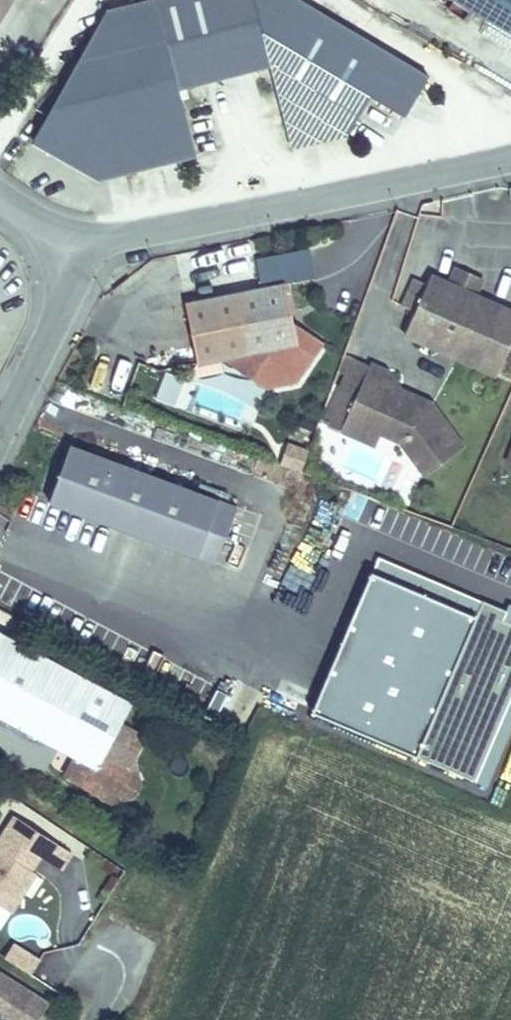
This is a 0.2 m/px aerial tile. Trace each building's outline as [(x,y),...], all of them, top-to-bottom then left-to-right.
[(11,0),(0,0),(0,17),(11,0)] [(300,0),(150,0),(107,11),(33,142),(98,179),(196,154),(179,87),(272,64),(293,146),(348,134),(370,96),(405,116),(428,76),(300,0)] [(510,32),(510,0),(457,0),(510,32)] [(475,294),(482,278),(456,266),(449,283),(460,288),(475,294)] [(510,342),(510,310),(475,294),(460,288),(449,283),(431,275),(404,334),(496,375),(510,342)] [(323,343),(293,323),(285,283),(185,303),(197,363),(222,358),(247,353),(261,364),(266,389),(297,382),(323,343)] [(266,389),(261,364),(247,353),(222,358),(266,389)] [(357,392),(369,365),(353,358),(341,385),(357,392)] [(464,447),(432,403),(423,399),(421,405),(413,401),(416,396),(400,388),(387,370),(371,363),(357,392),(341,385),(335,399),(351,406),(349,411),(383,426),(380,433),(381,433),(400,441),(425,475),(464,447)] [(175,408),(185,382),(165,374),(155,400),(175,408)] [(421,405),(423,399),(416,396),(413,401),(421,405)] [(383,426),(349,411),(351,406),(335,399),(324,423),(376,445),(381,433),(380,433),(383,426)] [(287,442),(279,465),(300,472),(308,450),(287,442)] [(198,556),(218,500),(70,445),(49,501),(198,556)] [(216,563),(237,507),(218,500),(198,556),(216,563)] [(132,702),(0,631),(0,717),(77,758),(67,777),(110,802),(134,758),(145,736),(121,722),(132,702)] [(135,797),(142,785),(134,758),(110,802),(112,803),(135,797)] [(40,856),(61,869),(71,852),(15,816),(0,838),(0,905),(11,912),(23,892),(18,889),(31,869),(40,856)] [(23,892),(36,873),(31,869),(18,889),(23,892)] [(22,968),(30,954),(13,944),(4,957),(22,968)] [(31,974),(40,960),(30,954),(22,968),(31,974)] [(0,972),(0,1018),(4,1019),(38,1019),(49,1003),(0,972)]
